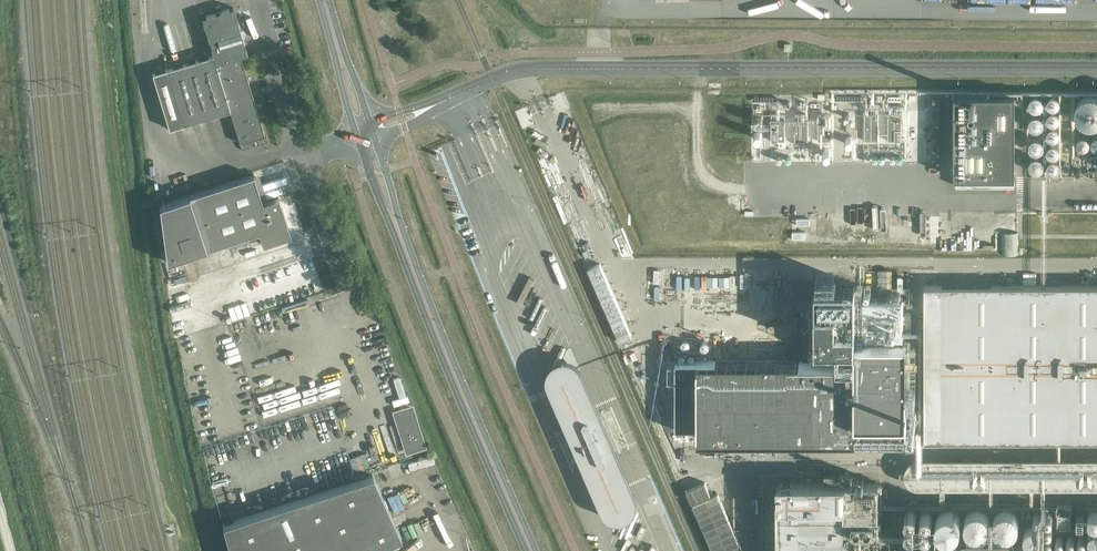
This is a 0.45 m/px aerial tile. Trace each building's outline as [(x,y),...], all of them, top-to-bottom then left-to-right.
[(264,135),(241,56),(248,54),(243,38),(245,37),(243,31),(241,31),(238,23),(233,7),(229,9),(229,8),(206,15),(206,16),(202,17),(203,21),(213,54),(152,73),(169,129),(230,111),(234,122),(230,123),(232,130),(236,129),(240,143),(264,135)] [(955,94),(955,177),(1014,177),(1015,94),(955,94)] [(1076,106),(1075,108),(1075,109),(1075,111),(1075,112),(1076,114),(1076,116),(1077,117),(1078,118),(1079,120),(1080,121),(1081,122),(1083,123),(1084,124),(1086,124),(1087,125),(1089,125),(1091,125),(1093,125),(1095,125),(1096,124),(1096,96),(1096,95),(1095,95),(1093,94),(1091,94),(1089,94),(1087,95),(1084,95),(1082,97),(1081,98),(1080,99),(1079,100),(1078,101),(1077,103),(1076,104),(1076,106)] [(1029,101),(1029,102),(1029,103),(1029,104),(1029,105),(1030,106),(1030,107),(1031,108),(1032,109),(1033,109),(1033,110),(1035,110),(1036,110),(1037,110),(1039,110),(1039,109),(1040,109),(1041,108),(1042,107),(1043,107),(1043,106),(1043,104),(1044,104),(1044,103),(1044,102),(1043,100),(1043,99),(1042,98),(1041,97),(1040,96),(1039,95),(1038,95),(1036,95),(1035,95),(1034,95),(1033,96),(1032,96),(1031,97),(1030,99),(1029,100),(1029,101)] [(1056,107),(1057,107),(1058,106),(1059,105),(1060,104),(1060,103),(1060,102),(1060,101),(1060,100),(1059,99),(1059,98),(1058,97),(1057,96),(1056,96),(1056,95),(1054,95),(1052,95),(1051,95),(1050,96),(1049,96),(1048,97),(1048,98),(1047,99),(1047,100),(1047,101),(1047,102),(1047,103),(1047,104),(1048,105),(1049,106),(1049,107),(1050,107),(1051,108),(1052,108),(1053,108),(1054,108),(1055,108),(1056,107)] [(1067,95),(1066,95),(1065,95),(1064,95),(1064,96),(1063,96),(1063,97),(1062,97),(1062,98),(1061,99),(1061,100),(1061,101),(1062,101),(1062,102),(1062,103),(1063,103),(1064,104),(1065,104),(1066,105),(1067,104),(1068,104),(1069,104),(1069,103),(1070,103),(1070,102),(1071,101),(1071,100),(1071,99),(1071,98),(1070,98),(1070,97),(1069,96),(1068,95),(1067,95)] [(1067,106),(1066,106),(1065,106),(1063,107),(1062,108),(1062,109),(1061,110),(1061,111),(1062,112),(1062,113),(1063,114),(1063,115),(1065,115),(1066,116),(1067,115),(1068,115),(1069,115),(1069,114),(1070,114),(1070,113),(1071,112),(1071,111),(1071,110),(1071,109),(1070,108),(1069,107),(1067,106)] [(1050,111),(1049,112),(1048,113),(1047,114),(1047,115),(1047,116),(1047,118),(1047,119),(1047,120),(1048,121),(1049,123),(1051,123),(1051,124),(1052,124),(1053,124),(1054,124),(1056,124),(1057,123),(1058,122),(1059,121),(1059,120),(1060,120),(1060,119),(1060,118),(1060,117),(1060,116),(1060,115),(1059,114),(1059,113),(1058,112),(1057,111),(1056,111),(1055,110),(1054,110),(1053,110),(1052,110),(1051,111),(1050,111)] [(1032,129),(1033,129),(1035,130),(1036,130),(1037,130),(1039,130),(1040,129),(1041,128),(1042,128),(1042,127),(1043,126),(1043,125),(1044,123),(1044,122),(1044,121),(1043,119),(1043,118),(1042,117),(1041,116),(1040,116),(1039,115),(1038,115),(1037,115),(1035,115),(1034,115),(1033,115),(1032,116),(1031,117),(1030,117),(1030,118),(1029,119),(1029,120),(1029,121),(1029,122),(1029,123),(1029,124),(1029,125),(1029,126),(1030,127),(1031,128),(1032,129)] [(1066,127),(1067,127),(1068,127),(1069,126),(1070,125),(1071,124),(1071,123),(1071,122),(1071,121),(1070,121),(1070,120),(1070,119),(1069,119),(1068,118),(1067,118),(1066,118),(1065,118),(1064,118),(1063,119),(1062,120),(1062,121),(1061,122),(1061,123),(1062,124),(1062,125),(1063,126),(1064,126),(1065,127),(1066,127)] [(1052,139),(1053,139),(1054,139),(1055,139),(1056,138),(1057,138),(1058,138),(1058,137),(1059,136),(1060,135),(1060,134),(1060,133),(1060,132),(1060,131),(1060,130),(1059,130),(1059,129),(1059,128),(1058,128),(1057,127),(1056,126),(1055,126),(1054,126),(1053,126),(1052,126),(1051,126),(1050,127),(1049,127),(1049,128),(1048,128),(1048,129),(1047,130),(1047,131),(1047,132),(1047,133),(1047,135),(1048,136),(1049,137),(1050,138),(1051,139),(1052,139)] [(1065,139),(1066,139),(1067,139),(1068,139),(1070,138),(1070,137),(1071,137),(1071,136),(1071,135),(1071,134),(1071,133),(1071,132),(1070,131),(1070,130),(1069,130),(1068,129),(1067,129),(1065,129),(1064,129),(1063,130),(1062,131),(1061,132),(1061,133),(1061,134),(1061,135),(1061,136),(1062,138),(1063,138),(1065,139)] [(1090,140),(1090,139),(1089,138),(1089,137),(1088,136),(1087,135),(1085,134),(1084,134),(1083,134),(1082,134),(1080,134),(1079,135),(1078,136),(1077,137),(1077,138),(1077,139),(1076,140),(1076,141),(1077,142),(1077,143),(1077,144),(1078,145),(1079,145),(1079,146),(1080,146),(1081,147),(1082,147),(1083,147),(1084,147),(1085,147),(1086,146),(1087,145),(1088,145),(1088,144),(1089,143),(1090,142),(1090,141),(1090,140)] [(1032,151),(1033,152),(1034,152),(1035,153),(1036,153),(1038,153),(1039,152),(1040,152),(1041,151),(1042,150),(1043,150),(1043,149),(1044,147),(1044,146),(1044,145),(1044,144),(1044,143),(1043,142),(1043,141),(1042,140),(1041,139),(1040,138),(1038,138),(1037,138),(1036,138),(1034,138),(1033,138),(1031,139),(1031,140),(1030,141),(1029,142),(1029,143),(1029,144),(1029,145),(1029,146),(1029,147),(1029,148),(1030,149),(1030,150),(1031,151),(1032,151)] [(1065,151),(1066,151),(1067,151),(1068,151),(1069,150),(1070,150),(1070,149),(1070,148),(1071,148),(1071,147),(1071,146),(1071,145),(1071,144),(1070,143),(1070,142),(1069,142),(1068,141),(1066,141),(1065,141),(1064,142),(1063,142),(1062,143),(1061,144),(1061,145),(1061,146),(1061,147),(1062,148),(1063,150),(1065,151)] [(1059,146),(1058,145),(1057,144),(1056,144),(1055,143),(1054,143),(1053,143),(1052,143),(1051,144),(1050,144),(1049,145),(1048,145),(1048,146),(1047,147),(1047,148),(1047,149),(1047,150),(1047,151),(1047,152),(1048,153),(1048,154),(1049,155),(1050,155),(1051,156),(1053,156),(1054,156),(1056,156),(1057,155),(1058,154),(1059,154),(1059,153),(1060,152),(1060,151),(1060,150),(1060,149),(1060,148),(1059,147),(1059,146)] [(1065,161),(1066,162),(1067,161),(1068,161),(1069,161),(1070,160),(1070,159),(1071,159),(1071,158),(1071,157),(1071,156),(1071,155),(1070,154),(1069,153),(1068,152),(1067,152),(1065,152),(1064,152),(1064,153),(1063,153),(1063,154),(1062,154),(1062,155),(1061,156),(1061,157),(1061,158),(1062,159),(1062,160),(1063,161),(1064,161),(1065,161)] [(1029,163),(1029,165),(1029,166),(1029,167),(1030,168),(1030,169),(1031,170),(1033,171),(1034,171),(1035,172),(1036,172),(1038,172),(1039,171),(1041,170),(1042,169),(1043,168),(1044,167),(1044,166),(1044,165),(1044,164),(1044,163),(1044,162),(1043,161),(1043,160),(1042,158),(1040,157),(1039,157),(1037,157),(1036,157),(1035,157),(1033,157),(1032,158),(1031,159),(1030,160),(1029,161),(1029,162),(1029,163)] [(1047,164),(1047,165),(1047,166),(1047,167),(1047,168),(1048,168),(1048,169),(1049,170),(1049,171),(1050,171),(1052,172),(1053,172),(1054,172),(1055,172),(1055,171),(1057,171),(1058,170),(1058,169),(1059,168),(1060,167),(1060,166),(1060,165),(1060,164),(1059,163),(1059,162),(1058,161),(1058,160),(1056,159),(1055,159),(1054,159),(1053,159),(1052,159),(1050,159),(1049,160),(1048,161),(1048,162),(1047,163),(1047,164)] [(1065,172),(1066,172),(1067,172),(1068,172),(1068,171),(1069,171),(1070,170),(1070,169),(1071,169),(1071,168),(1071,167),(1071,166),(1070,165),(1069,164),(1068,163),(1067,163),(1065,163),(1064,163),(1063,164),(1062,164),(1062,165),(1062,166),(1061,167),(1061,168),(1062,169),(1062,170),(1063,170),(1064,171),(1065,172)] [(256,170),(263,199),(279,195),(276,184),(285,181),(280,164),(256,170)] [(253,171),(157,203),(175,341),(326,292),(293,192),(263,202),(253,171)] [(1019,254),(1018,215),(1001,216),(1002,255),(1019,254)] [(684,285),(683,363),(700,363),(700,440),(925,439),(925,285),(684,285)] [(991,285),(991,286),(975,286),(975,285),(975,286),(959,286),(959,285),(958,285),(958,286),(942,286),(942,285),(942,286),(925,286),(925,285),(925,439),(925,440),(1009,439),(1024,439),(1024,440),(1096,440),(1096,285),(991,285)] [(616,451),(564,319),(562,317),(560,315),(558,313),(555,312),(553,311),(550,311),(547,311),(544,311),(541,312),(538,314),(536,315),(534,317),(532,320),(531,322),(530,325),(529,328),(529,331),(530,334),(582,465),(583,468),(585,470),(587,472),(590,473),(592,474),(595,475),(598,475),(601,475),(604,474),(606,473),(609,471),(611,470),(613,467),(615,465),(616,462),(616,460),(617,457),(617,454),(616,451)] [(424,446),(411,407),(395,412),(407,451),(424,446)] [(401,537),(373,475),(223,524),(230,550),(372,550),(401,537)] [(879,482),(777,482),(777,550),(879,550),(879,482)] [(1057,505),(1057,516),(1057,523),(1057,526),(1071,526),(1072,526),(1072,523),(1072,516),(1071,505),(1057,505)]
